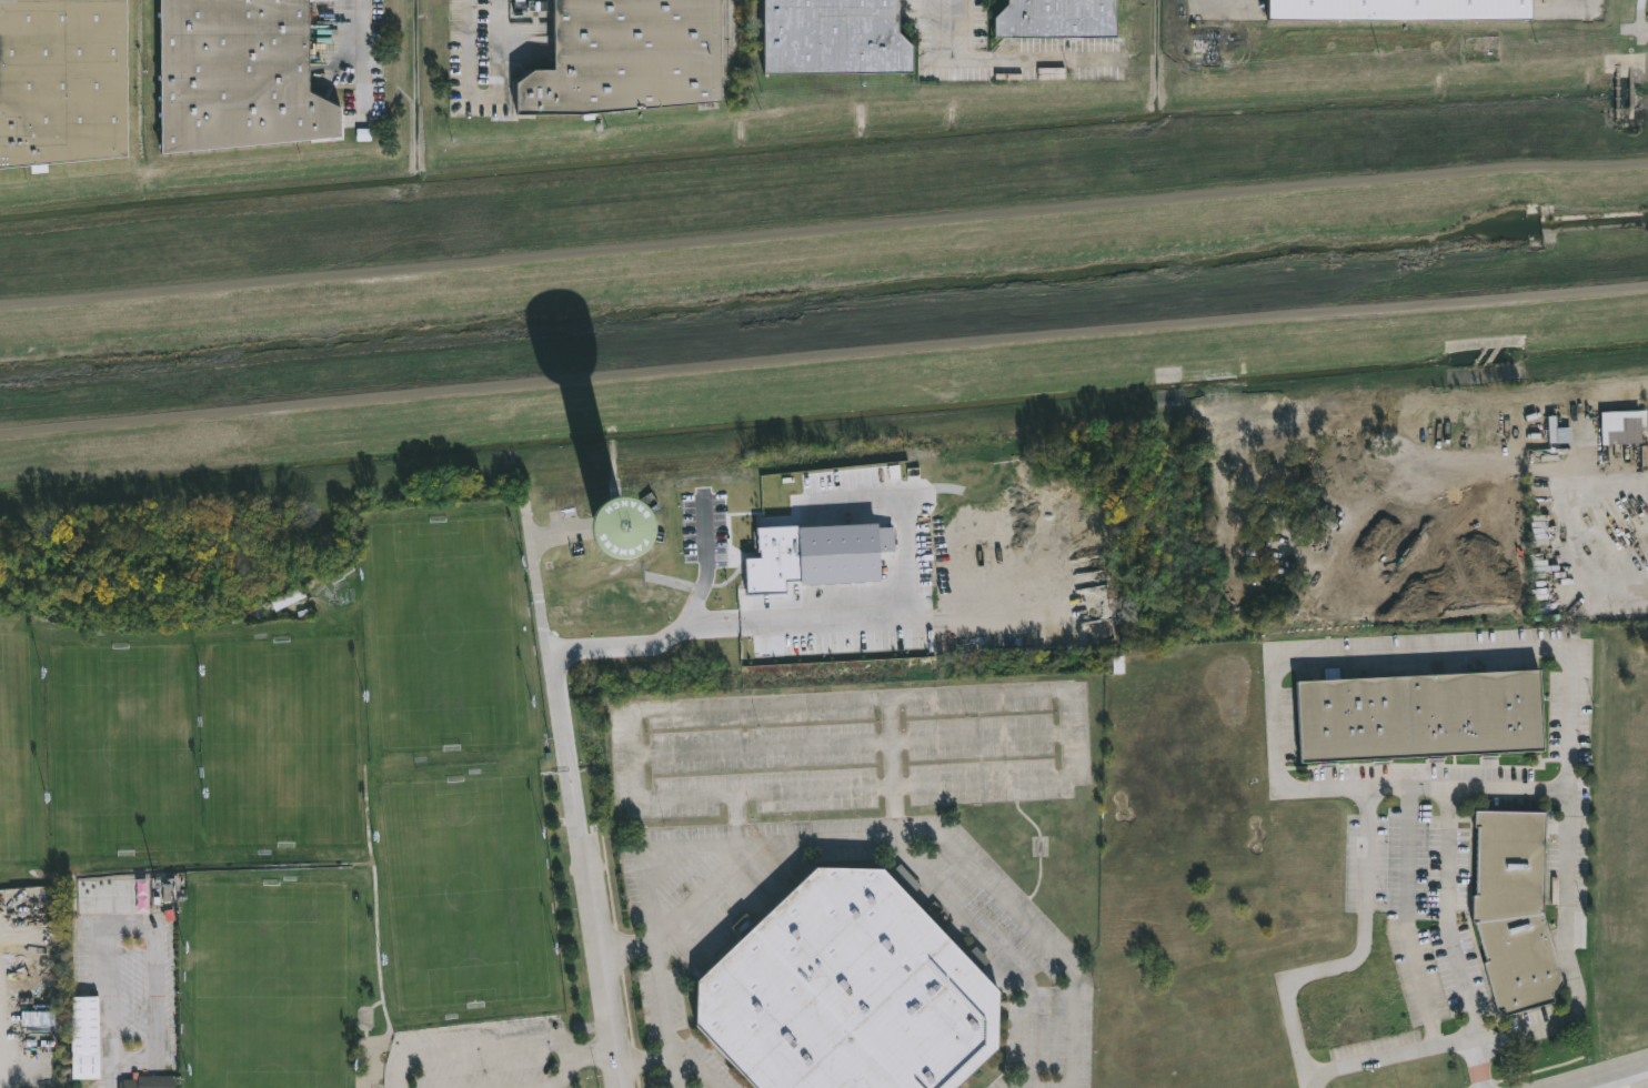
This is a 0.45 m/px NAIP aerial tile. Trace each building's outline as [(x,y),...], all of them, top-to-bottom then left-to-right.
[(130,0),(0,0),(0,170),(131,159),(130,0)] [(165,157),(164,0),(311,0),(312,94),(344,112),(344,140),(165,157)] [(725,0),(552,0),(553,73),(540,73),(522,84),(522,117),(593,115),(725,103),(725,0)] [(768,74),(916,73),(916,49),(903,36),(903,0),(768,0),(768,74)] [(1013,7),(1013,0),(1118,0),(1118,39),(998,39),(998,20),(1013,7)] [(1525,20),(1525,0),(1263,0),(1263,20),(1525,20)] [(677,511),(644,508),(641,547),(674,549),(677,511)] [(271,600),(275,611),(307,601),(304,590),(271,600)] [(1328,764),(1303,765),(1298,683),(1543,672),(1547,754),(1328,764)] [(1527,796),(1527,808),(1548,809),(1546,913),(1565,980),(1556,997),(1557,1000),(1508,1015),(1506,1007),(1499,1009),(1486,960),(1488,959),(1478,920),(1475,920),(1475,893),(1478,893),(1480,825),(1477,825),(1477,807),(1500,808),(1501,797),(1527,796)] [(999,1047),(957,1087),(756,1087),(695,1025),(697,978),(741,936),(731,926),(746,911),(756,921),(817,863),(885,866),(891,872),(901,862),(922,885),(911,895),(967,953),(976,945),(991,960),(982,969),(1001,989),(999,1047)] [(77,915),(153,915),(178,910),(179,875),(77,882),(77,915)] [(98,995),(99,1078),(71,1078),(70,995),(98,995)] [(174,1075),(174,1087),(137,1087),(137,1076),(174,1075)]
